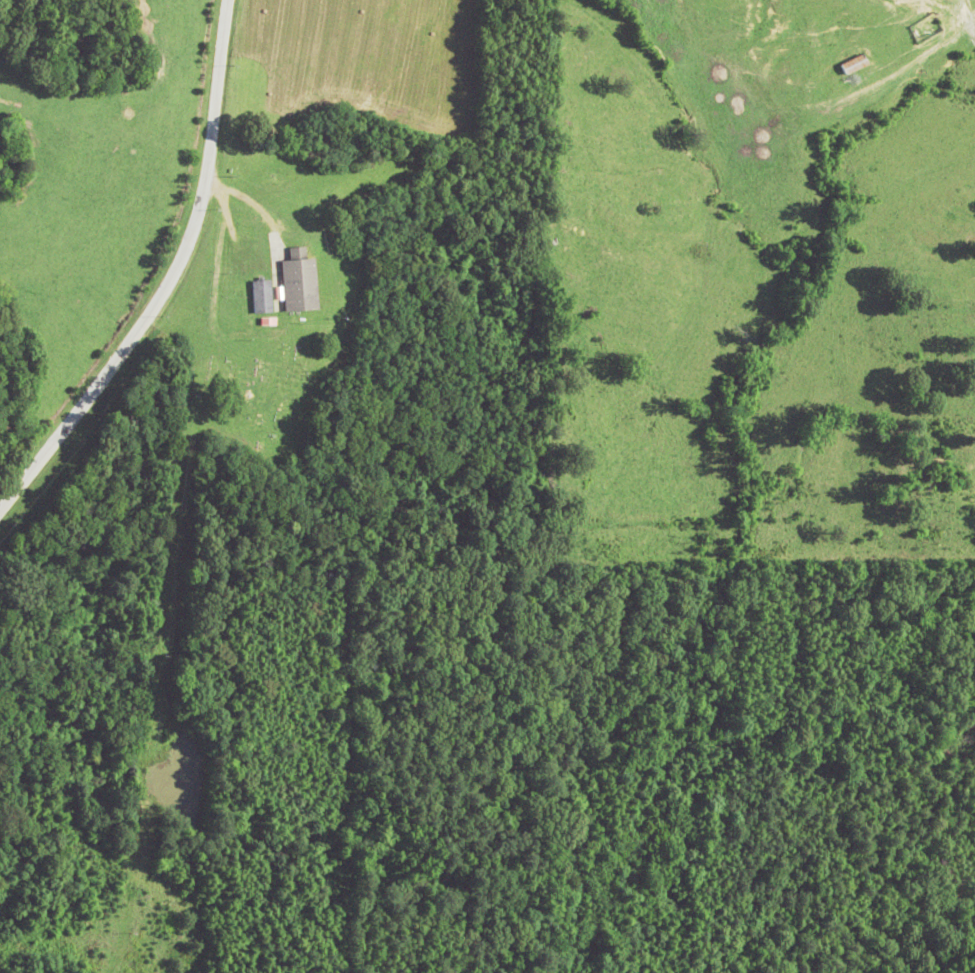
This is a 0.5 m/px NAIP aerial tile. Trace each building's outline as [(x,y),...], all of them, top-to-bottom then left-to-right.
[(844,77),(868,66),(863,56),(839,67),(844,77)] [(315,259),(305,260),(305,249),(288,250),(289,262),(281,262),(284,313),(318,312),(315,259)]
